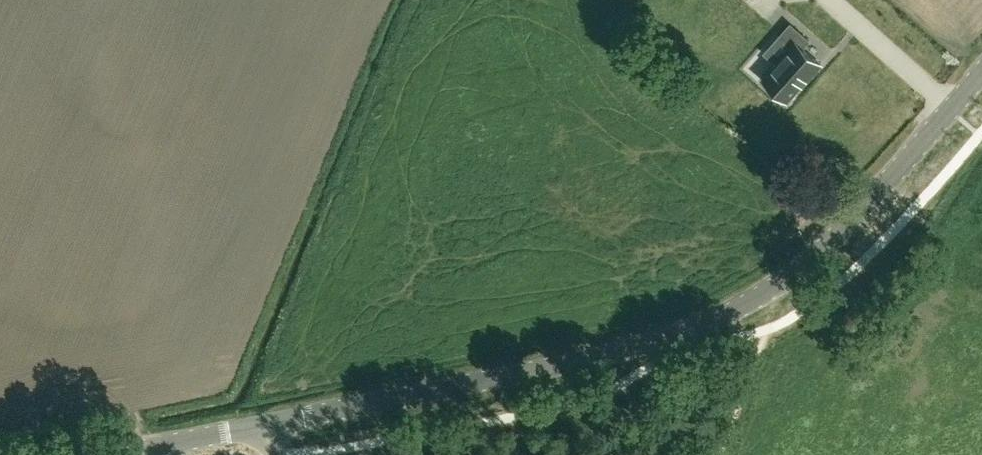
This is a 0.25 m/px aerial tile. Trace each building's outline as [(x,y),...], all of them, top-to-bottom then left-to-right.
[(794,46),(764,80),(788,101),(810,76),(811,77),(822,64),(804,48),(810,41),(792,24),(782,35),(794,46)] [(696,394),(701,380),(687,375),(683,389),(696,394)]
